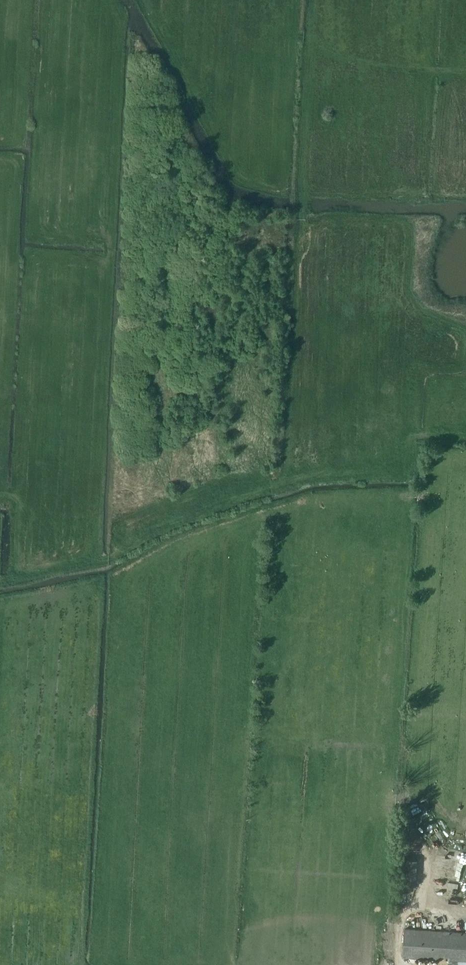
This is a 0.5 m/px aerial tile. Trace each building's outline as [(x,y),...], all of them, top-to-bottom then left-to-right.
[(457,875),(465,875),(465,858),(457,858),(457,875)] [(449,960),(448,964),(465,964),(465,933),(404,929),(403,957),(449,960)]
